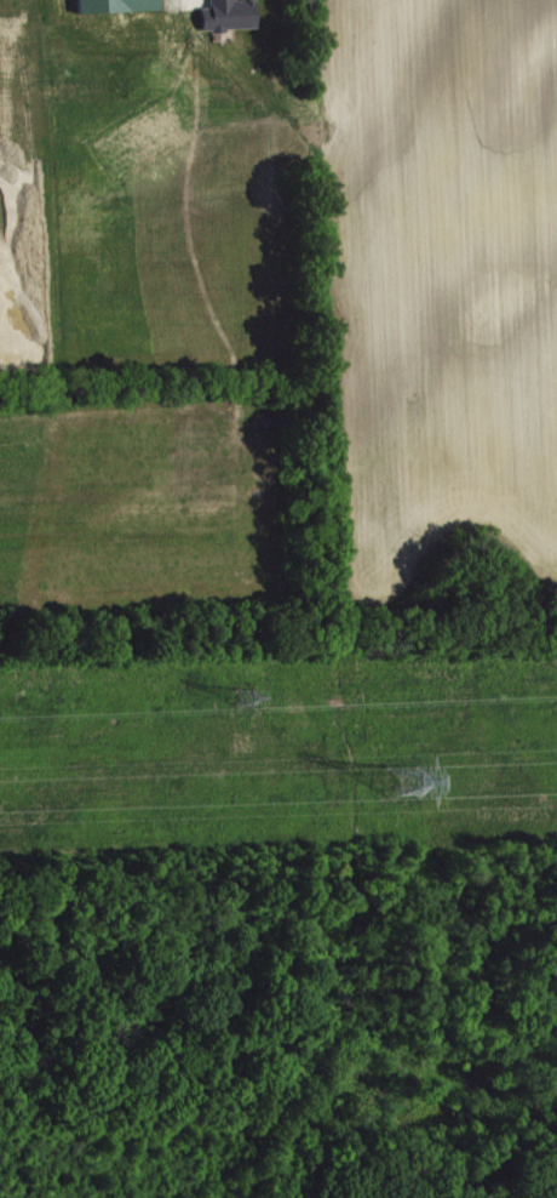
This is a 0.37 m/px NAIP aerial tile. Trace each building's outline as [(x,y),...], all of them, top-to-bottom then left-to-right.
[(83,13),(165,10),(165,0),(82,0),(83,13)] [(260,0),(247,0),(238,0),(214,0),(214,8),(205,8),(206,31),(261,29),(260,0)]
